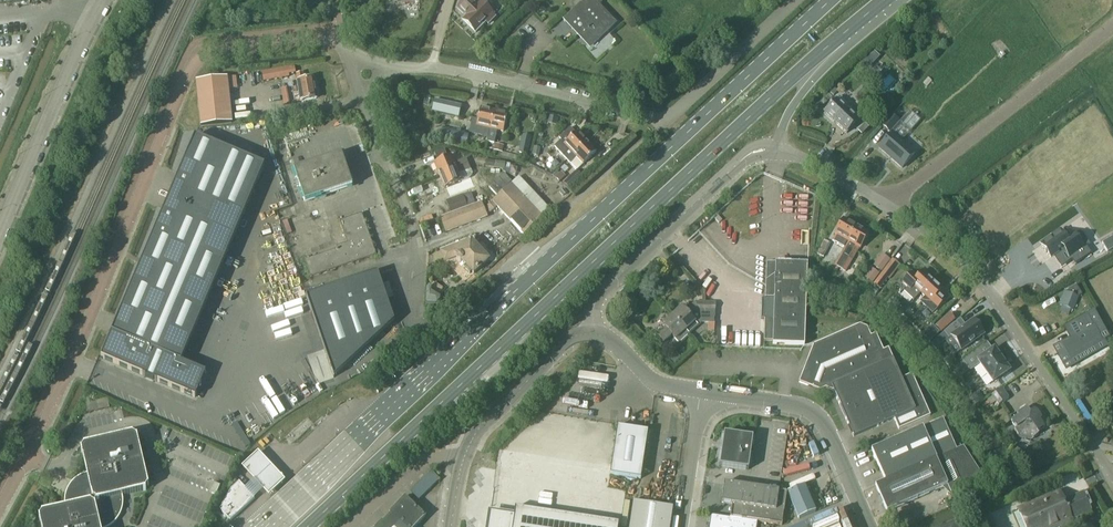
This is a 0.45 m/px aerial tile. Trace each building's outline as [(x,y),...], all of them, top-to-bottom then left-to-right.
[(465,17),(462,21),(475,34),(485,23),(488,25),(495,18),(480,2),(476,6),(470,0),(465,0),(457,9),(465,17)] [(598,6),(603,2),(601,0),(595,0),(594,1),(593,0),(585,0),(563,21),(570,27),(589,47),(614,23),(598,6)] [(268,72),(270,81),(288,78),(287,73),(296,71),(295,67),(268,72)] [(895,83),(890,79),(896,74),(892,70),(887,75),(890,78),(880,87),(885,92),(895,83)] [(316,99),(312,80),(303,82),(302,74),(296,75),(301,102),(316,99)] [(235,78),(196,82),(200,126),(231,123),(228,90),(237,89),(235,78)] [(860,119),(848,108),(845,111),(836,101),(823,114),(834,124),(834,123),(846,134),(860,119)] [(472,119),(469,133),(487,137),(493,112),(480,109),(477,120),(472,119)] [(487,137),(486,143),(494,144),(497,131),(503,132),(504,127),(506,115),(493,112),(487,137)] [(891,117),(882,127),(888,132),(897,122),(891,117)] [(443,125),(440,138),(462,143),(464,130),(443,125)] [(560,141),(554,147),(557,151),(566,160),(585,141),(577,132),(575,134),(570,128),(559,139),(560,141)] [(892,134),(878,148),(901,169),(914,154),(892,134)] [(194,137),(163,210),(143,259),(140,265),(118,316),(110,335),(100,358),(142,376),(156,382),(157,382),(194,398),(205,373),(181,363),(264,166),(194,137)] [(566,160),(576,171),(583,164),(595,152),(585,141),(566,160)] [(503,146),(495,144),(494,151),(502,153),(503,146)] [(503,157),(513,160),(514,154),(504,152),(503,157)] [(518,152),(516,159),(526,162),(528,155),(518,152)] [(352,188),(341,155),(293,172),(304,204),(352,188)] [(453,164),(450,157),(434,163),(439,176),(468,165),(466,159),(453,164)] [(485,166),(504,169),(505,161),(486,158),(485,166)] [(471,175),(470,170),(468,165),(439,176),(444,189),(468,179),(471,175)] [(576,171),(563,183),(572,191),(591,172),(588,168),(581,175),(576,171)] [(560,172),(554,177),(559,183),(565,177),(560,172)] [(518,177),(510,185),(492,202),(523,235),(541,218),(549,210),(530,190),(518,177)] [(450,214),(467,208),(462,195),(445,202),(450,214)] [(492,202),(486,208),(490,212),(496,206),(492,202)] [(485,216),(480,204),(442,218),(446,231),(485,216)] [(324,208),(281,222),(294,260),(336,245),(324,208)] [(311,278),(375,256),(369,237),(361,215),(339,222),(347,244),(335,248),(337,252),(305,262),(311,278)] [(855,226),(843,219),(834,235),(835,236),(832,242),(839,246),(842,239),(846,242),(855,226)] [(868,234),(855,226),(846,242),(848,243),(840,256),(834,267),(843,272),(849,261),(850,262),(858,249),(859,249),(868,234)] [(1074,266),(1091,254),(1086,246),(1082,248),(1073,236),(1065,241),(1059,232),(1041,244),(1050,258),(1063,249),(1071,261),(1072,261),(1074,266)] [(1112,249),(1112,236),(1101,243),(1107,253),(1112,249)] [(461,261),(463,260),(465,262),(464,264),(465,266),(463,268),(469,274),(471,272),(473,274),(488,260),(470,241),(464,246),(463,243),(441,252),(444,261),(455,257),(456,256),(457,256),(457,257),(456,257),(456,258),(456,259),(456,260),(457,261),(458,262),(459,262),(460,262),(461,261)] [(890,260),(882,254),(873,266),(881,272),(890,260)] [(882,272),(873,285),(879,289),(888,276),(889,275),(891,277),(900,265),(891,259),(882,272)] [(714,318),(764,320),(763,341),(772,342),(772,345),(804,346),(807,265),(775,263),(774,267),(766,266),(764,299),(714,298),(714,304),(714,314),(714,318)] [(919,294),(932,281),(922,272),(916,278),(911,273),(901,283),(906,289),(903,292),(913,301),(919,294)] [(307,299),(334,380),(394,323),(377,275),(307,299)] [(919,294),(924,298),(920,303),(931,314),(943,301),(937,295),(941,290),(932,281),(919,294)] [(1063,294),(1058,307),(1071,312),(1075,299),(1081,295),(1074,283),(1062,290),(1064,294),(1063,294)] [(431,288),(429,292),(437,296),(440,290),(433,286),(431,288)] [(426,291),(425,304),(436,305),(439,301),(440,298),(437,296),(429,292),(431,288),(428,287),(426,291)] [(703,304),(695,303),(685,313),(681,309),(671,318),(684,332),(687,336),(701,323),(713,323),(714,318),(714,314),(703,314),(703,304)] [(900,303),(895,309),(900,314),(906,308),(900,303)] [(703,304),(703,314),(714,314),(714,304),(703,304)] [(954,320),(948,313),(934,326),(940,333),(954,320)] [(1101,342),(1087,316),(1074,323),(1081,334),(1060,346),(1068,361),(1101,342)] [(687,336),(684,332),(671,318),(661,327),(665,330),(656,338),(662,345),(671,337),(678,345),(687,336)] [(944,332),(948,338),(951,337),(961,351),(983,335),(973,320),(961,328),(956,322),(950,326),(944,332)] [(911,375),(901,379),(888,349),(883,351),(875,334),(870,336),(866,328),(859,325),(813,345),(798,383),(807,386),(813,383),(833,391),(853,438),(894,420),(898,430),(929,416),(911,375)] [(963,361),(951,370),(958,379),(969,370),(970,371),(979,364),(992,383),(1009,371),(993,350),(983,357),(978,350),(963,361)] [(1007,399),(1001,390),(992,397),(987,401),(990,406),(995,402),(998,406),(1007,399)] [(978,392),(970,398),(975,405),(983,400),(978,392)] [(1043,427),(1042,426),(1041,427),(1039,423),(1040,422),(1036,416),(1036,415),(1036,414),(1035,415),(1033,411),(1029,414),(1026,409),(1015,416),(1017,418),(1010,422),(1015,429),(1013,431),(1020,440),(1031,442),(1038,437),(1036,435),(1043,430),(1042,428),(1043,427)] [(956,450),(942,419),(870,451),(884,482),(956,450)] [(617,427),(609,475),(640,480),(647,432),(617,427)] [(719,450),(721,451),(719,466),(748,470),(752,438),(724,434),(723,441),(720,441),(719,450)] [(136,438),(133,435),(84,446),(80,450),(86,475),(65,509),(40,515),(38,518),(40,526),(110,526),(114,524),(118,518),(121,513),(122,506),(122,500),(121,496),(146,490),(148,487),(136,438)] [(984,480),(963,447),(956,450),(884,482),(874,486),(886,513),(946,486),(950,495),(984,480)] [(247,493),(254,500),(265,489),(272,496),(286,482),(259,453),(243,468),(258,483),(247,493)] [(431,472),(410,493),(418,501),(439,480),(431,472)] [(230,491),(219,511),(229,522),(254,500),(247,493),(239,483),(230,491)] [(220,487),(214,484),(210,493),(216,495),(220,487)] [(786,493),(724,484),(721,504),(731,505),(729,517),(757,523),(757,522),(781,526),(786,493)] [(815,513),(803,486),(787,493),(798,519),(815,513)] [(634,491),(624,490),(623,498),(633,500),(634,491)] [(1083,492),(1062,501),(1059,493),(1016,512),(1023,526),(1065,526),(1072,524),(1071,520),(1091,512),(1083,492)] [(403,499),(388,515),(389,516),(381,524),(381,523),(377,526),(417,526),(424,519),(403,499)] [(633,503),(629,526),(669,526),(672,509),(633,503)] [(514,510),(512,519),(489,515),(487,526),(618,526),(514,510)] [(975,519),(978,526),(996,526),(989,512),(975,519)] [(710,515),(708,526),(756,526),(757,523),(729,517),(729,518),(710,515)]
